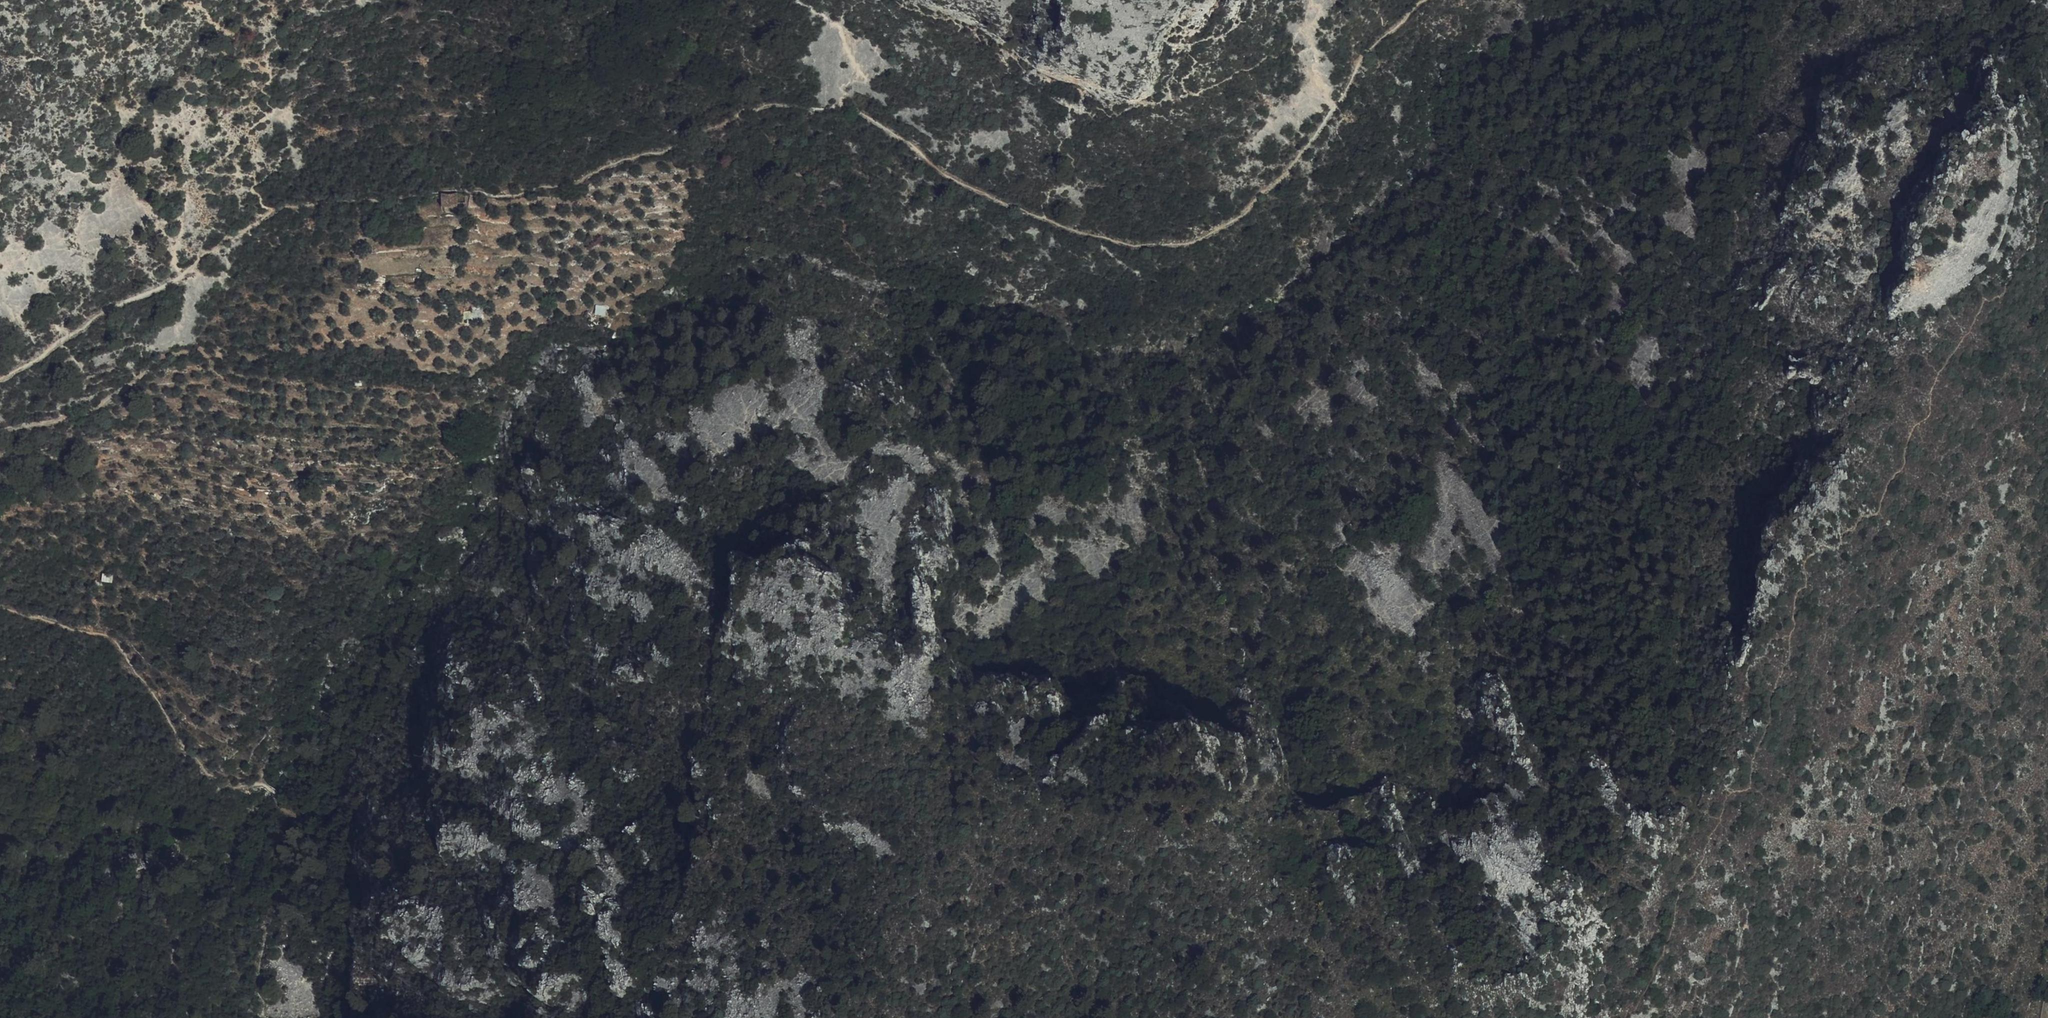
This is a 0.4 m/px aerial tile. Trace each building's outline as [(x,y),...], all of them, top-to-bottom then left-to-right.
[(442,195),(442,205),(456,205),(456,194),(442,195)] [(597,306),(596,315),(605,316),(606,307),(597,306)]
